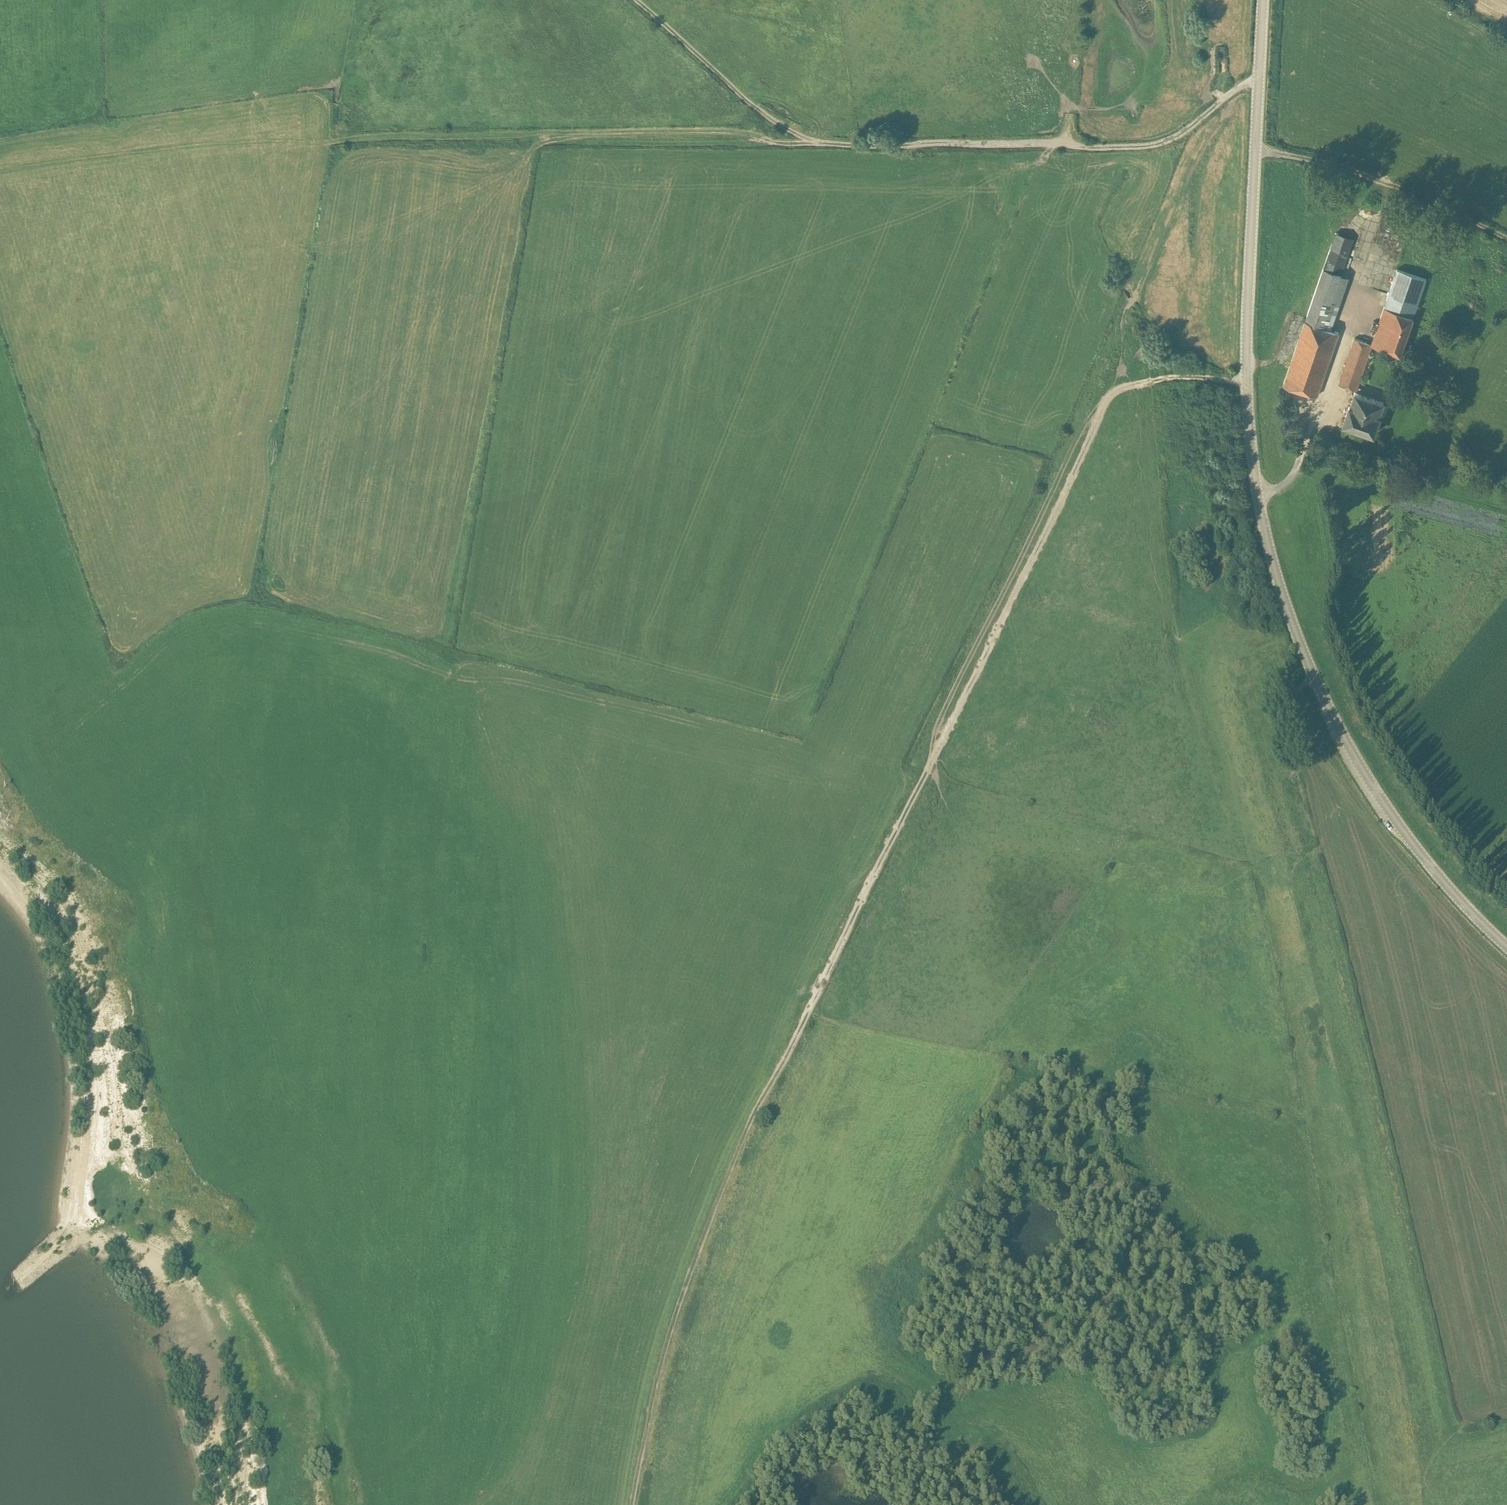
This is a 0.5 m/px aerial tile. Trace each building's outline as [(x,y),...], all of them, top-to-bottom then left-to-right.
[(1354,242),(1336,236),(1284,385),(1316,396),(1338,332),(1330,330),(1349,275),(1343,273),(1354,242)] [(1426,279),(1397,269),(1371,344),(1401,354),(1413,318),(1426,279)] [(1357,390),(1371,344),(1353,338),(1339,384),(1357,390)] [(1352,407),(1380,417),(1385,403),(1356,393),(1352,407)] [(1350,406),(1345,426),(1374,435),(1380,417),(1352,407),(1350,406)]
